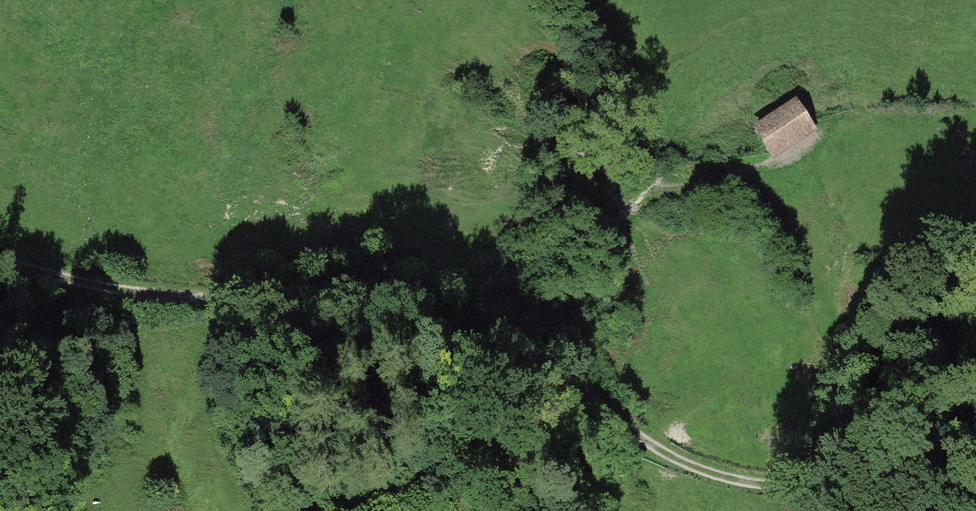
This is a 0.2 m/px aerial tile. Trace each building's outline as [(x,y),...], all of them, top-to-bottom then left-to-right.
[(776,167),(820,132),(796,101),(752,135),(776,167)]
